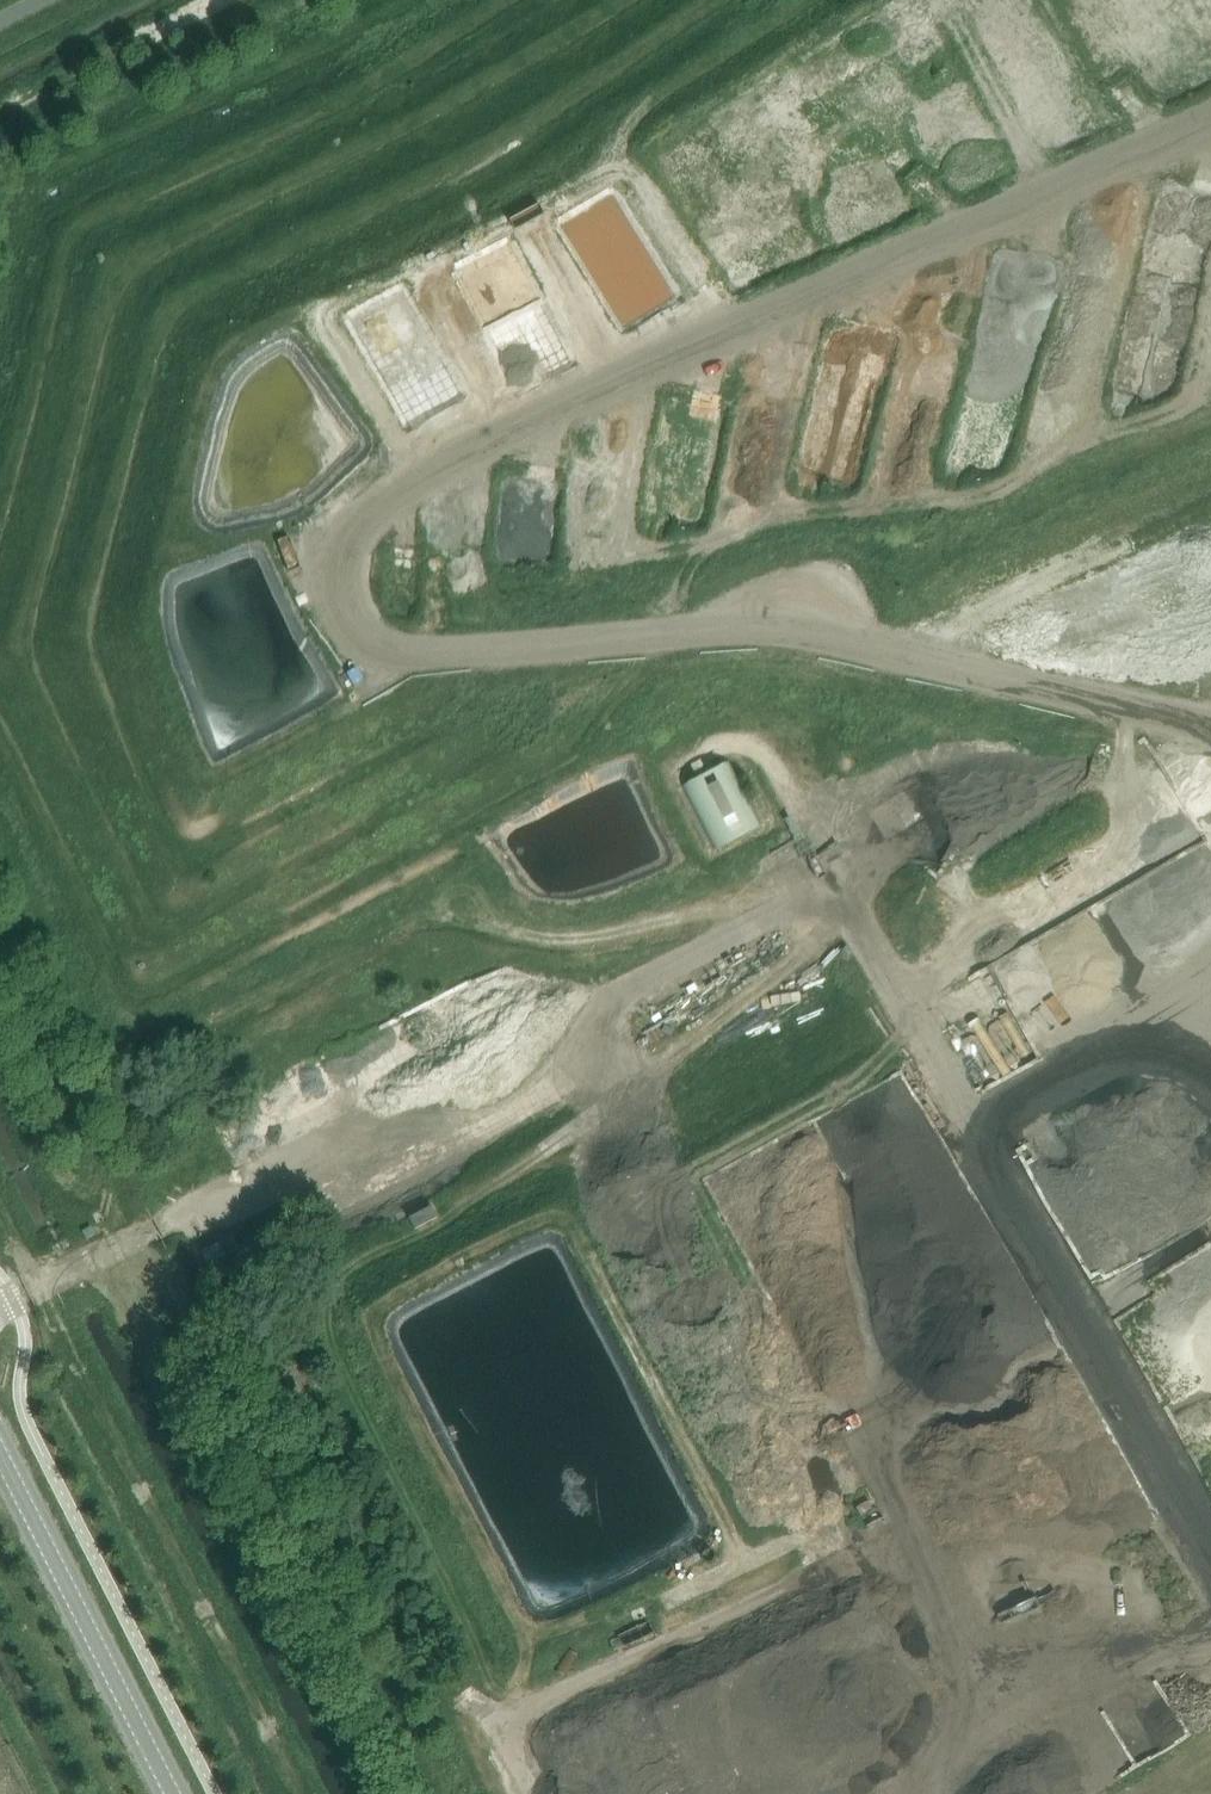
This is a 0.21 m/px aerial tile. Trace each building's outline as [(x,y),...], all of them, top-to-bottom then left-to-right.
[(719,852),(768,827),(734,759),(684,784),(719,852)] [(415,1229),(438,1217),(431,1205),(409,1217),(415,1229)]
